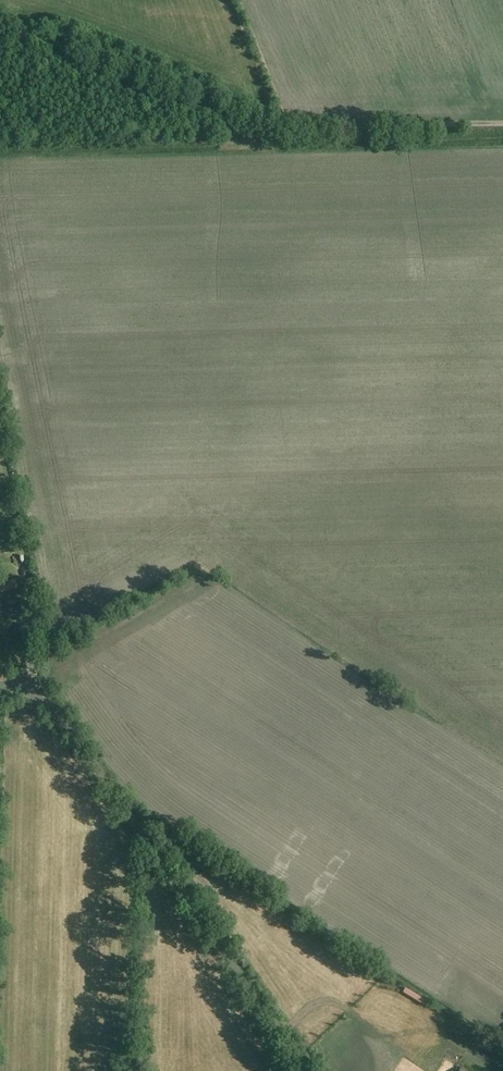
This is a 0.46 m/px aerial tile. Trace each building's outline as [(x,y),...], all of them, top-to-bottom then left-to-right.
[(0,584),(0,592),(0,593),(18,588),(16,580),(0,584)] [(405,1062),(399,1070),(419,1070),(405,1062)]
